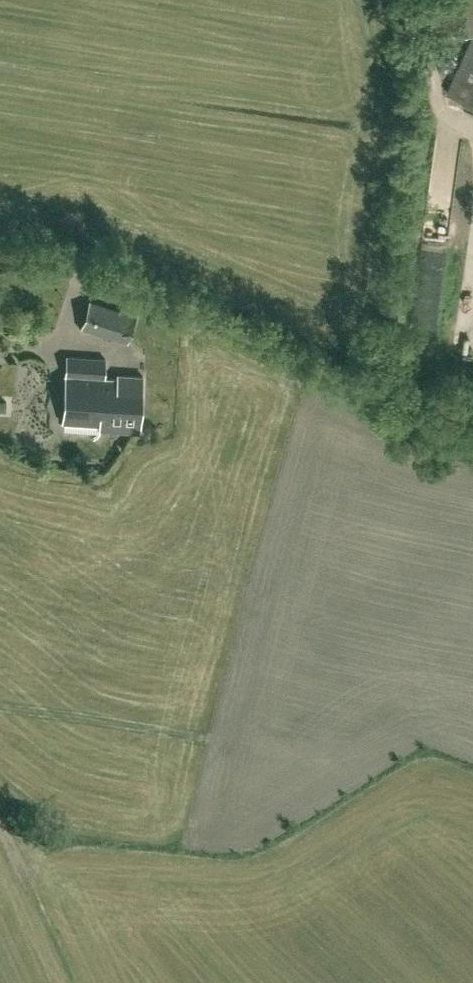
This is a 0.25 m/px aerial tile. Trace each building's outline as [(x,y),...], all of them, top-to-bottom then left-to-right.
[(469,102),(472,103),(472,39),(449,92),(469,102)] [(80,327),(97,333),(128,342),(132,332),(136,314),(90,299),(80,327)] [(141,429),(143,374),(119,373),(119,376),(105,376),(106,357),(68,356),(65,421),(101,422),(101,427),(141,429)]
